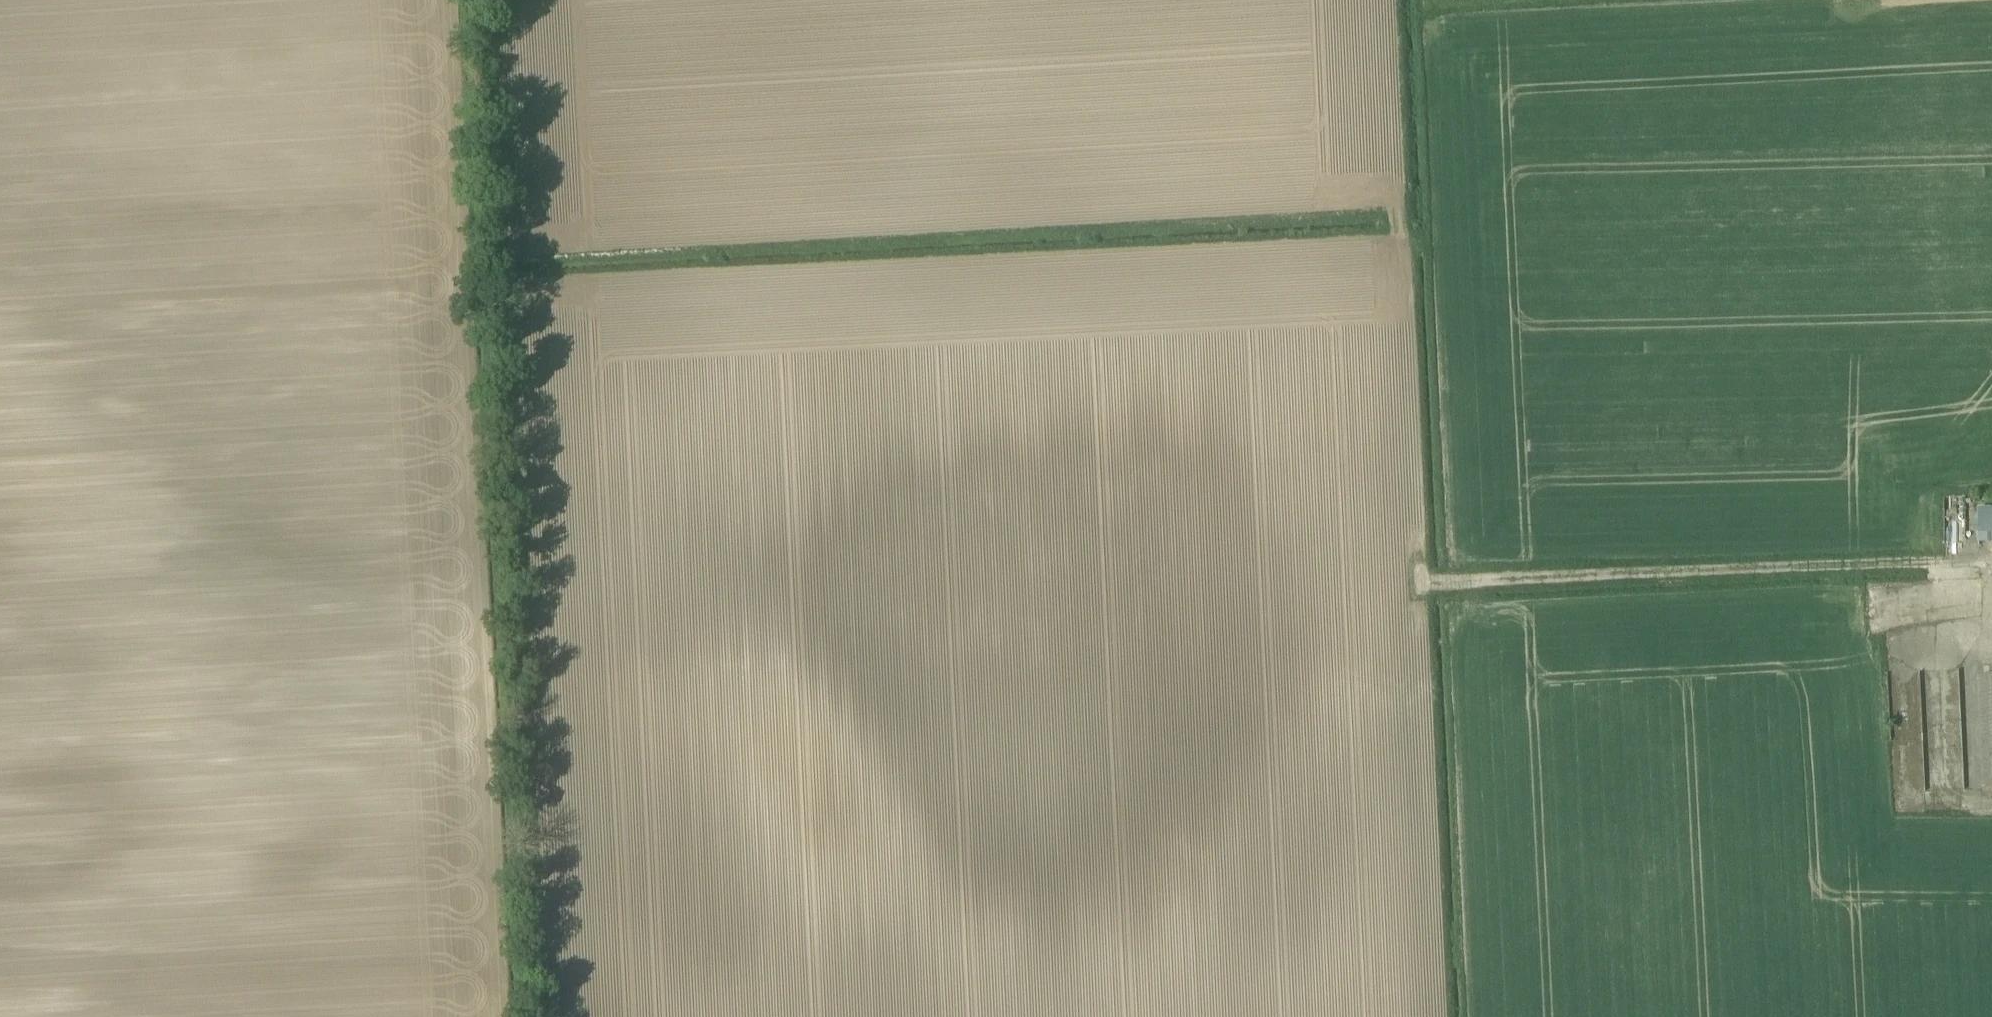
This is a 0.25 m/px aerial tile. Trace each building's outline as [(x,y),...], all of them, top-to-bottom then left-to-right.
[(1991,547),(1991,509),(1981,509),(1981,547),(1991,547)] [(1978,676),(1983,789),(1991,789),(1991,675),(1978,676)]
